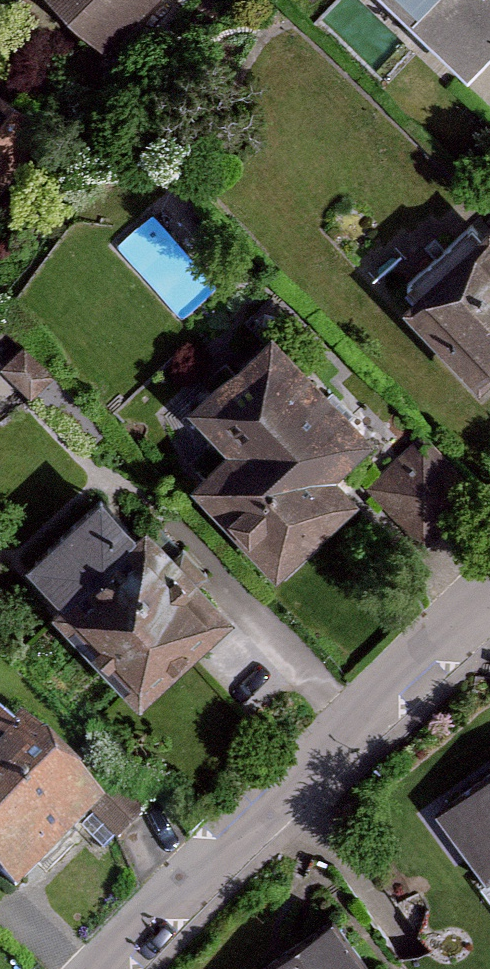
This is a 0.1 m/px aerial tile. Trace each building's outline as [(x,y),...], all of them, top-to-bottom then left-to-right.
[(101,33),(141,0),(73,0),(101,33)] [(471,69),(489,50),(489,0),(393,0),(471,69)] [(53,126),(0,81),(0,189),(53,126)] [(484,376),(489,370),(489,207),(403,295),(484,376)] [(234,435),(198,470),(288,561),(370,480),(346,457),(391,412),(284,303),(193,393),(234,435)] [(22,567),(144,687),(227,606),(112,480),(22,567)] [(0,721),(0,868),(16,884),(110,789),(20,701),(0,721)] [(433,810),(481,876),(489,869),(489,768),(433,810)] [(338,920),(270,968),(374,968),(338,920)]
